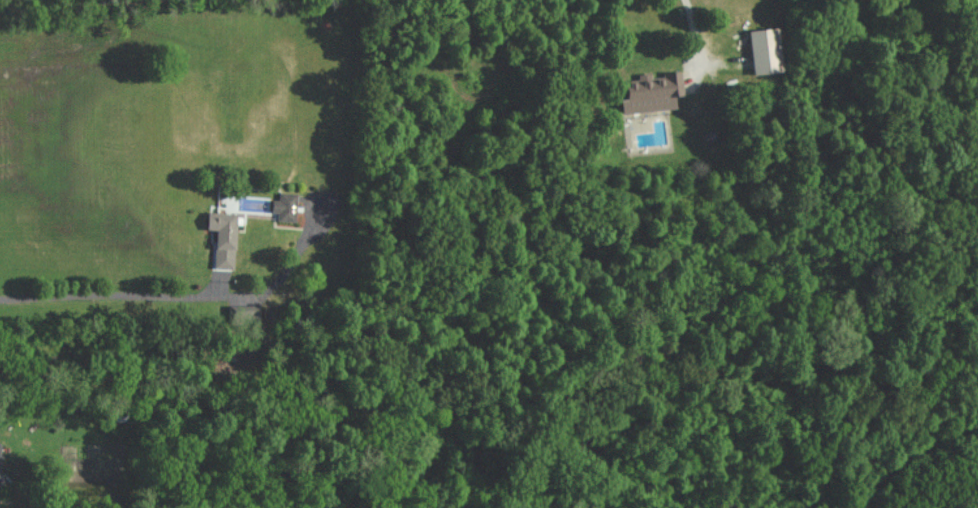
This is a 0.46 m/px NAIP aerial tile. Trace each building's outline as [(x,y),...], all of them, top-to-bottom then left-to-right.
[(756,74),(780,70),(774,27),(749,30),(756,74)] [(685,95),(683,72),(653,75),(653,72),(641,73),(641,79),(624,80),(627,112),(680,107),(678,95),(685,95)] [(279,212),(279,220),(298,221),(299,193),(281,192),(281,199),(274,198),(274,212),(279,212)] [(237,268),(239,212),(211,211),(210,229),(218,229),(216,267),(237,268)]
